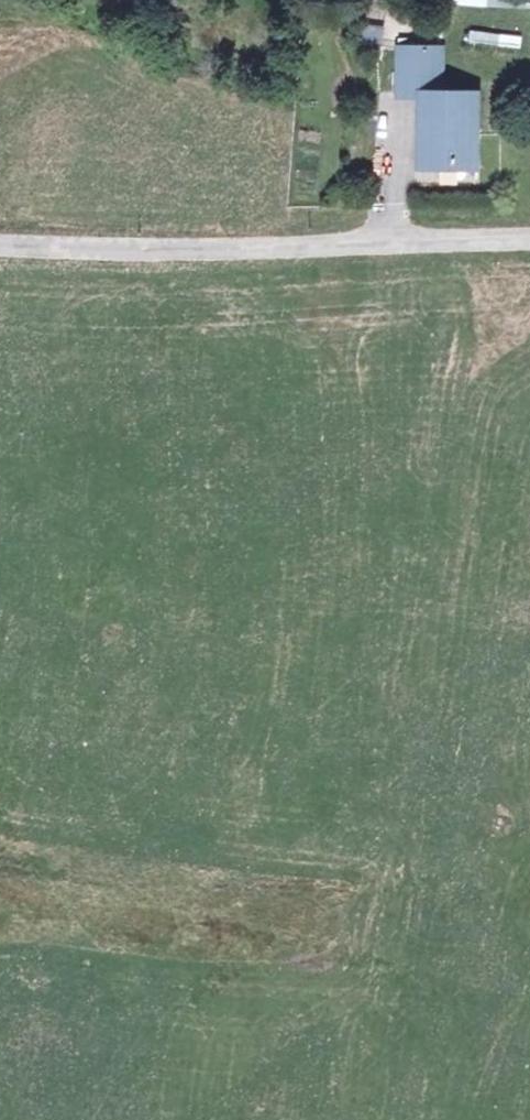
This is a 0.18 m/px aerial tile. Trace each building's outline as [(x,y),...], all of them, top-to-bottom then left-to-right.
[(355,36),(377,45),(383,28),(362,19),(355,36)] [(482,44),(519,45),(519,34),(483,33),(482,44)] [(415,95),(413,168),(472,169),(473,96),(438,95),(439,51),(396,49),(394,93),(415,95)] [(472,183),(472,170),(440,170),(440,183),(472,183)]
